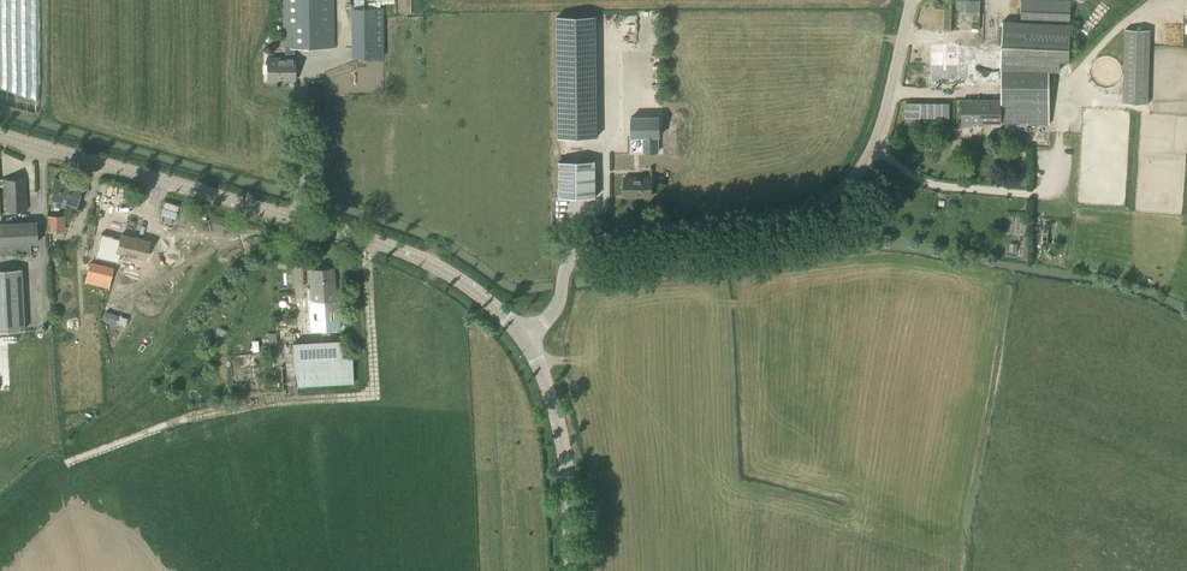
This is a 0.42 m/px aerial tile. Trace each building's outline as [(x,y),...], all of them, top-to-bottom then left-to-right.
[(283,48),(335,48),(334,0),(282,0),(283,48)] [(980,0),(965,0),(965,12),(979,13),(980,0)] [(1003,21),(1001,70),(1049,71),(1049,70),(1059,70),(1060,60),(1069,60),(1070,23),(1071,23),(1071,0),(1063,0),(1021,0),(1021,22),(1003,21)] [(383,7),(351,8),(352,57),(383,57),(383,7)] [(597,16),(557,16),(558,137),(598,137),(597,16)] [(1125,29),(1123,102),(1148,103),(1150,30),(1125,29)] [(957,45),(930,44),(930,65),(958,65),(958,64),(1000,63),(1001,63),(1001,47),(957,47),(957,45)] [(294,48),(269,49),(269,57),(267,57),(267,81),(295,80),(294,48)] [(958,65),(930,65),(931,83),(958,82),(959,85),(974,85),(975,80),(1001,81),(1000,70),(1000,63),(958,64),(958,65)] [(1049,71),(1000,70),(1001,81),(1001,100),(1001,113),(1001,122),(1020,122),(1020,130),(1027,130),(1027,125),(1049,125),(1049,113),(1049,71)] [(1001,100),(962,100),(962,122),(962,126),(972,126),(972,122),(1001,122),(1001,113),(1001,100)] [(906,102),(906,124),(920,124),(920,117),(949,118),(949,103),(906,102)] [(627,118),(627,138),(642,138),(642,148),(654,148),(654,137),(657,137),(657,118),(627,118)] [(597,160),(560,160),(560,197),(597,196),(597,160)] [(653,176),(622,176),(624,196),(652,196),(653,176)] [(82,184),(54,177),(47,202),(76,208),(82,184)] [(4,211),(27,210),(26,178),(2,178),(4,211)] [(47,215),(47,231),(65,231),(65,215),(47,215)] [(31,254),(30,243),(38,243),(37,220),(0,222),(0,255),(31,254)] [(98,234),(93,253),(121,261),(123,255),(145,260),(149,238),(124,232),(122,240),(98,234)] [(89,261),(86,274),(110,280),(113,267),(89,261)] [(25,324),(22,266),(0,267),(0,325),(25,324)] [(283,387),(297,386),(353,383),(352,357),(342,357),(340,328),(338,289),(334,290),(333,267),(311,268),(312,288),(308,288),(310,330),(295,332),(294,319),(275,320),(276,333),(268,333),(273,392),(283,391),(283,387)] [(99,319),(115,323),(117,315),(102,310),(99,319)]
